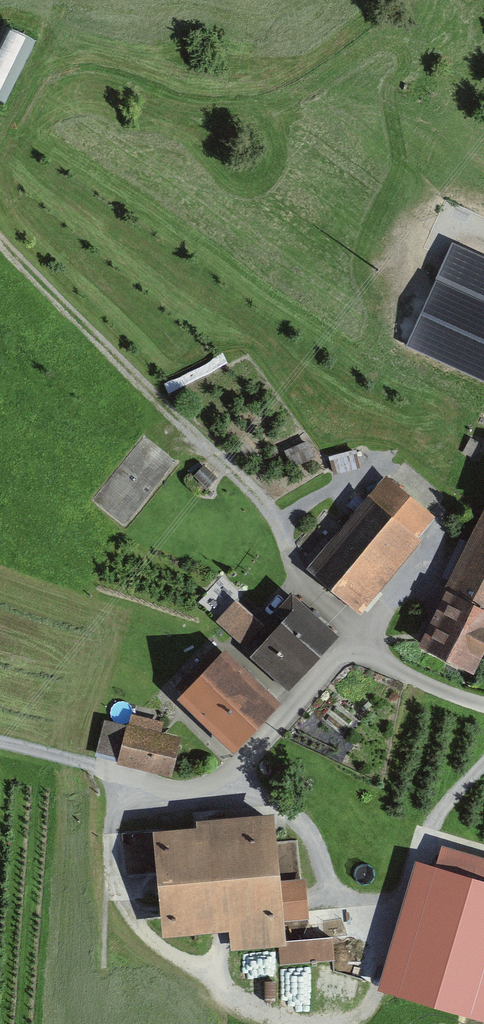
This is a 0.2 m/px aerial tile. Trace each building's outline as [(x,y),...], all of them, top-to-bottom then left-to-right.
[(33,37),(5,24),(0,34),(0,99),(3,100),(33,37)] [(483,380),(483,254),(459,243),(412,348),(483,380)] [(280,458),(285,478),(310,472),(305,452),(280,458)] [(421,535),(439,512),(389,472),(312,568),(369,613),(427,540),(421,535)] [(432,646),(483,672),(483,538),(432,646)] [(250,644),(271,622),(243,596),(223,617),(250,644)] [(297,689),(347,631),(305,596),(255,653),(297,689)] [(244,748),(291,699),(235,647),(189,696),(244,748)] [(98,760),(173,778),(182,743),(162,738),(166,725),(134,717),(131,728),(107,723),(98,760)] [(243,932),(245,953),(301,948),(290,813),(208,820),(209,829),(167,832),(176,938),(243,932)] [(417,875),(384,994),(483,1022),(483,894),(417,875)] [(333,977),(362,981),(367,948),(338,944),(333,977)]
